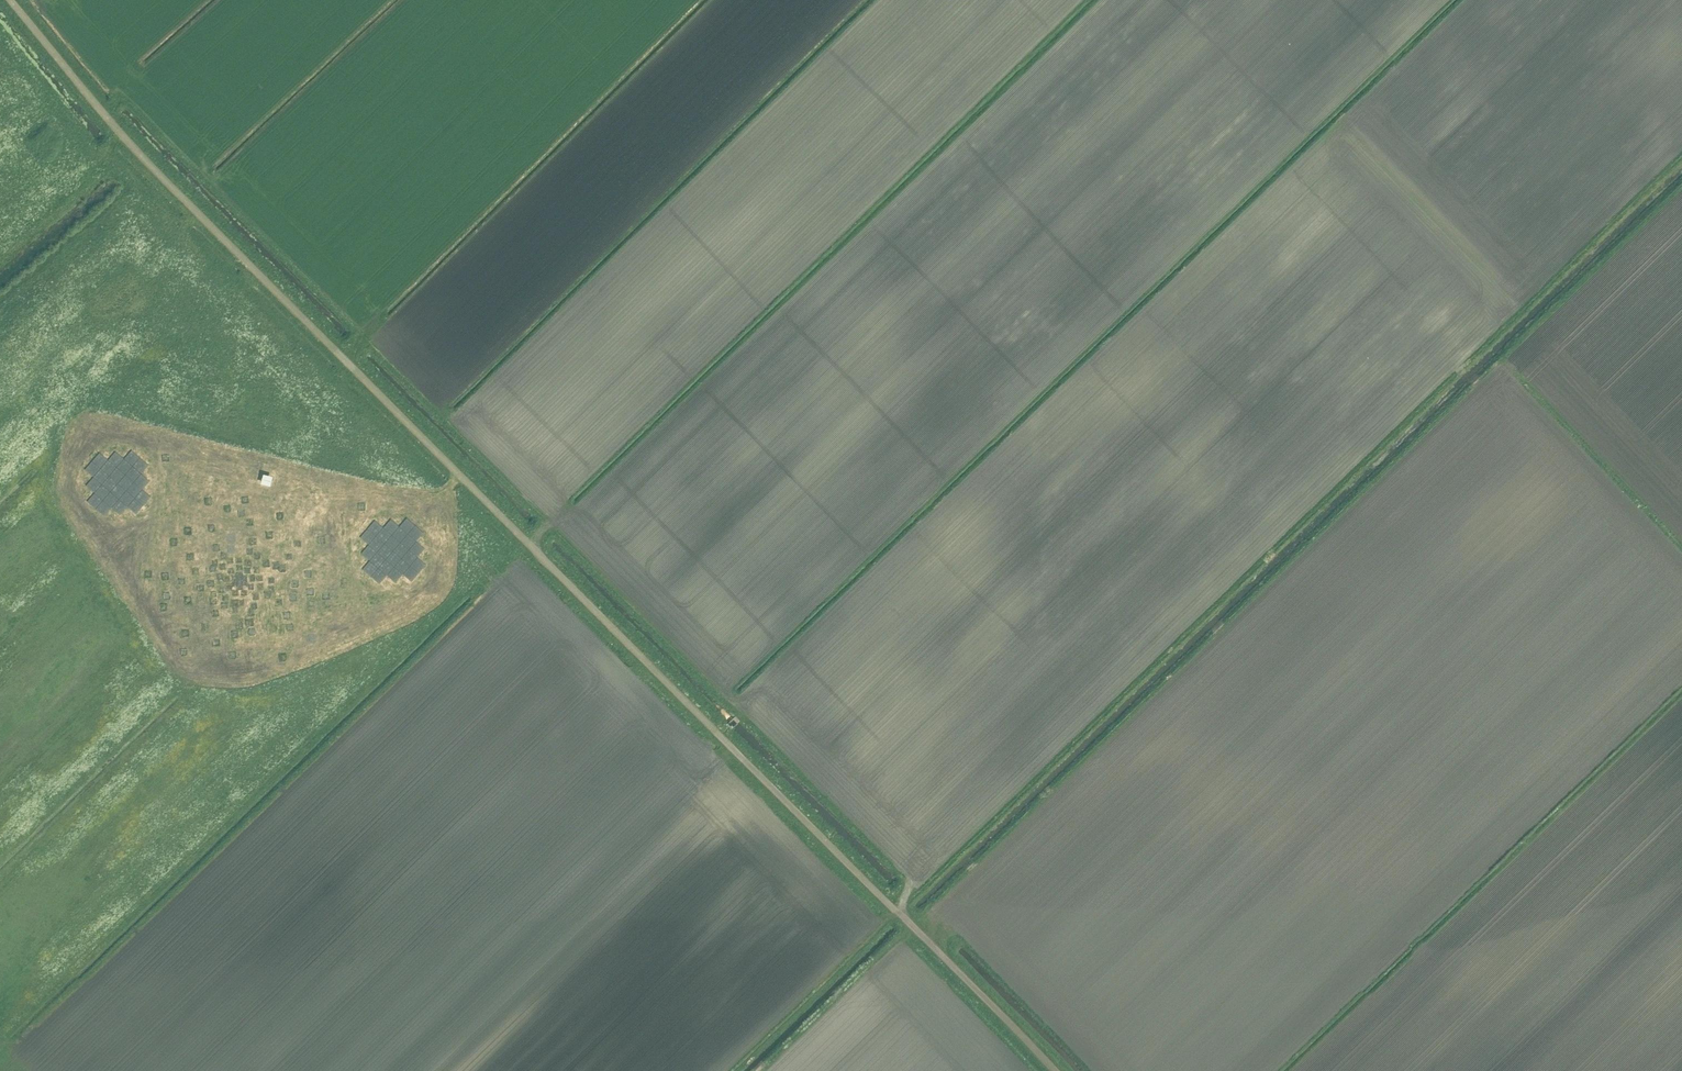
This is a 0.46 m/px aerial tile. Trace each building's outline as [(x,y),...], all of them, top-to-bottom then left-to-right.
[(149,464),(131,449),(124,457),(115,450),(108,458),(100,451),(85,468),(93,476),(86,484),(94,492),(87,500),(104,515),(112,506),(120,514),(128,505),(136,513),(151,495),(142,488),(150,479),(141,472),(149,464)] [(273,473),(263,471),(261,481),(270,483),(273,473)] [(370,559),(362,568),(379,583),(387,574),(395,581),(403,573),(411,580),(426,563),(418,556),(425,547),(416,540),(424,531),(407,516),(399,525),(391,518),(383,526),(375,519),(360,536),(369,543),(361,552),(370,559)]
